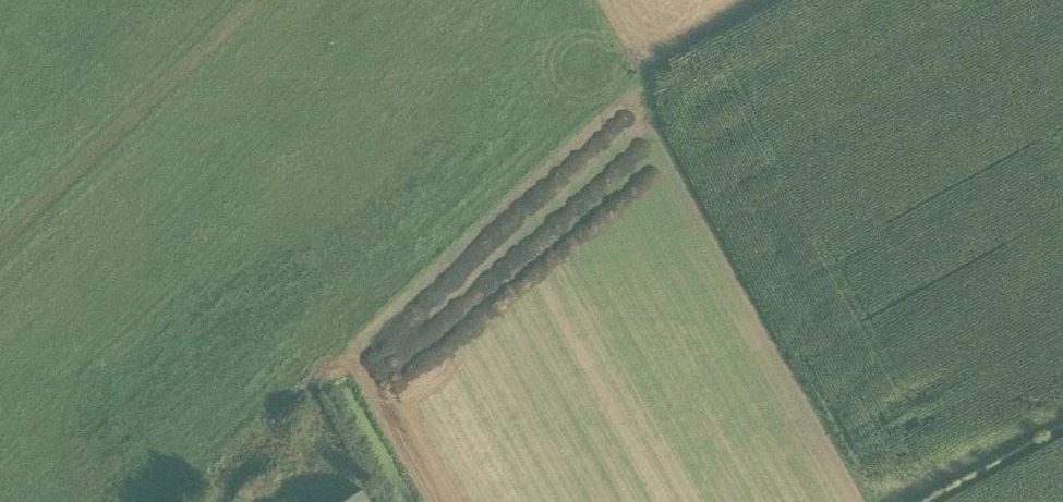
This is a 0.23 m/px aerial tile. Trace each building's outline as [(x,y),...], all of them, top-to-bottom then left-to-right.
[(363,489),(343,501),(371,501),(363,489)]
